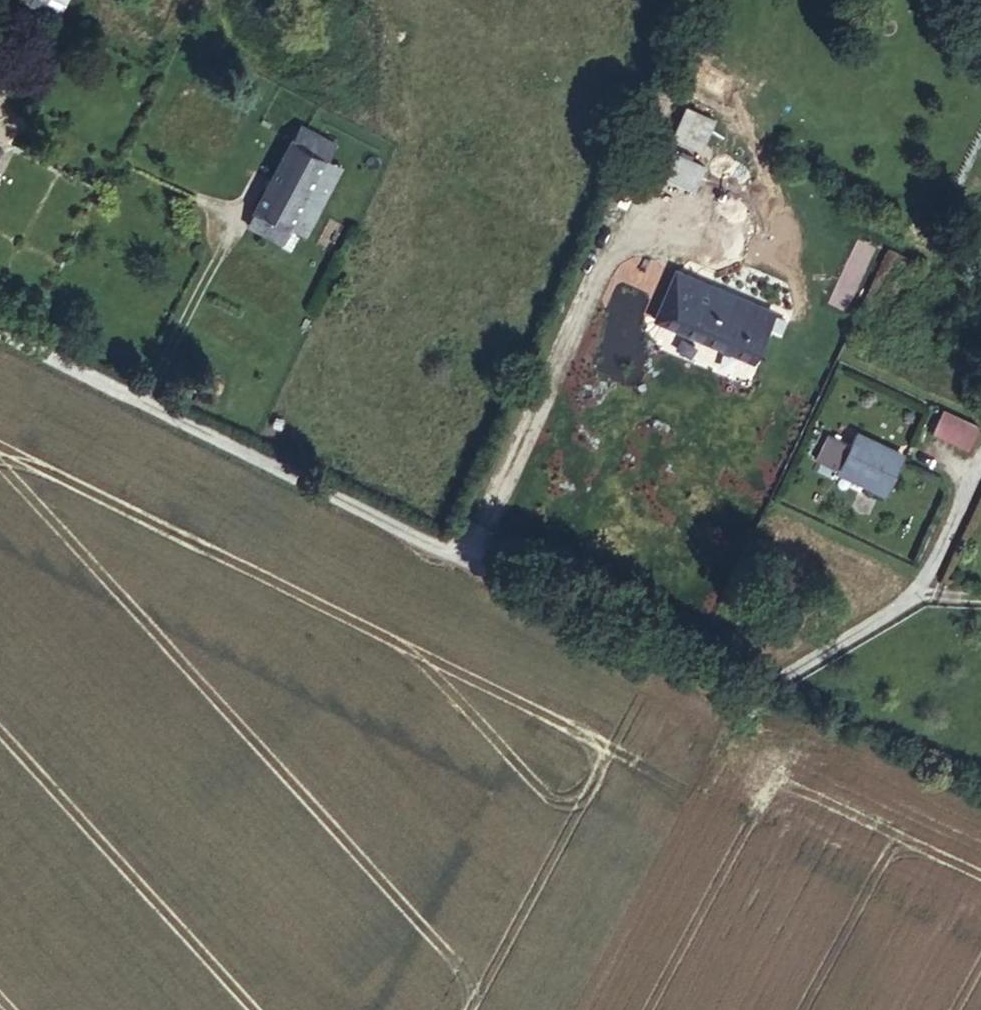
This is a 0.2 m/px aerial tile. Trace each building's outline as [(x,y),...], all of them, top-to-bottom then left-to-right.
[(65,0),(10,0),(6,8),(52,28),(65,0)] [(688,103),(674,134),(702,146),(716,115),(688,103)] [(262,202),(271,188),(289,155),(297,138),(269,121),(234,188),(262,202)] [(650,170),(694,189),(706,163),(662,143),(650,170)] [(290,198),(308,165),(289,155),(271,188),(290,198)] [(740,315),(674,287),(664,312),(728,342),(740,315)] [(969,401),(933,384),(923,408),(959,426),(969,401)] [(900,440),(849,420),(833,456),(882,477),(900,440)]
